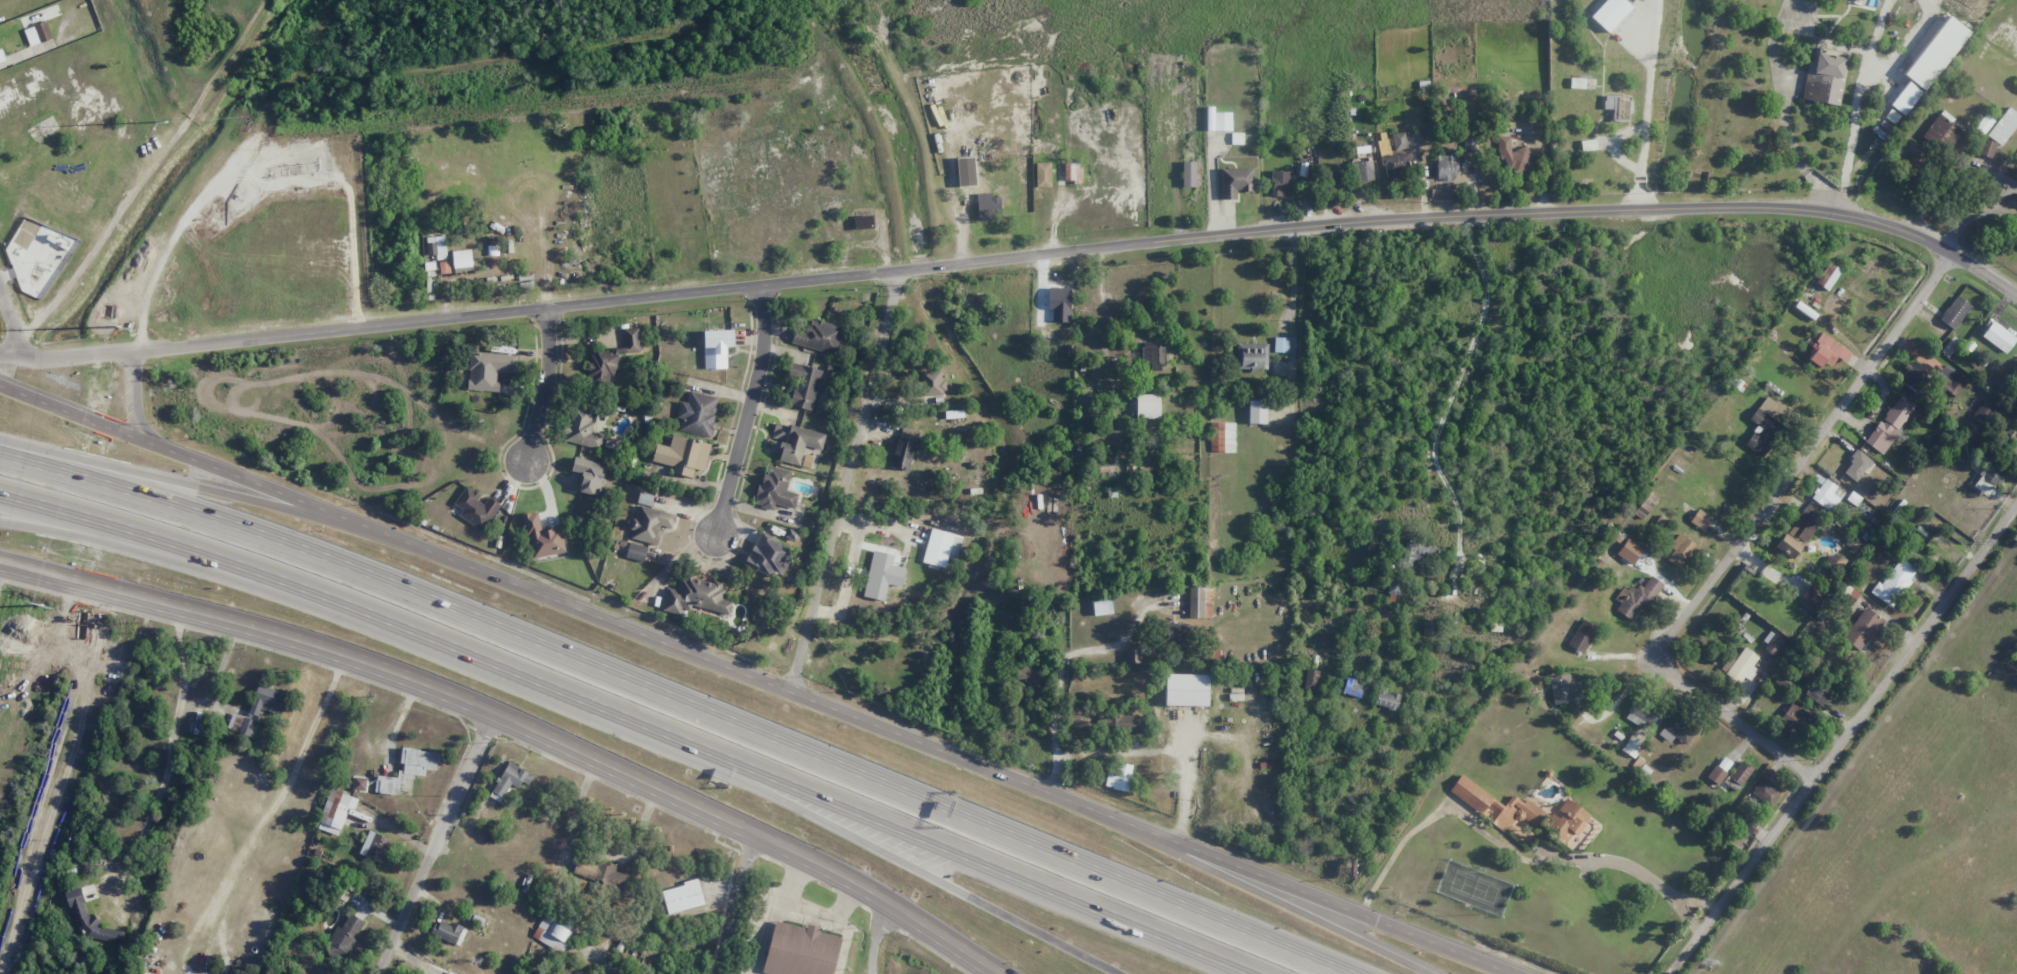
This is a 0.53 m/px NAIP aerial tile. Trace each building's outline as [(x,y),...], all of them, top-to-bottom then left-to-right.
[(1607,33),(1632,7),(1624,0),(1605,0),(1590,17),(1607,33)] [(1925,91),(1969,31),(1947,16),(1904,75),(1925,91)] [(30,47),(53,39),(46,21),(24,30),(30,47)] [(1801,99),(1839,106),(1848,54),(1817,48),(1815,62),(1808,61),(1801,99)] [(1585,78),(1570,78),(1570,88),(1585,88),(1585,78)] [(1890,104),(1904,116),(1922,93),(1909,82),(1890,104)] [(1612,121),(1630,122),(1630,100),(1620,100),(1620,95),(1604,95),(1603,109),(1612,109),(1612,121)] [(2000,146),(2016,123),(2016,114),(2007,107),(1986,135),(2000,146)] [(1231,112),(1214,113),(1214,131),(1231,130),(1231,112)] [(1394,151),(1408,148),(1404,131),(1390,134),(1394,151)] [(1231,144),(1242,144),(1243,134),(1232,133),(1231,144)] [(1534,167),(1523,144),(1512,149),(1505,135),(1493,141),(1511,178),(1534,167)] [(1978,154),(1991,158),(1996,143),(1983,139),(1978,154)] [(1581,150),(1596,150),(1595,140),(1581,140),(1581,150)] [(1411,173),(1408,153),(1383,156),(1386,176),(1411,173)] [(1436,179),(1456,180),(1456,155),(1437,155),(1436,179)] [(1182,161),(1182,187),(1195,187),(1196,162),(1182,161)] [(1355,181),(1373,180),(1372,162),(1354,163),(1355,181)] [(1050,163),(1035,163),(1036,187),(1051,187),(1050,163)] [(1082,183),(1082,164),(1064,163),(1064,182),(1082,183)] [(1237,200),(1237,193),(1254,192),(1253,168),(1221,168),(1222,200),(1237,200)] [(959,186),(977,185),(976,171),(958,172),(959,186)] [(1290,197),(1291,171),(1272,171),(1271,196),(1290,197)] [(992,198),(991,193),(976,194),(978,219),(1002,217),(1000,197),(992,198)] [(854,216),(855,229),(874,229),(873,215),(854,216)] [(427,236),(427,257),(445,258),(445,237),(427,236)] [(453,251),(453,272),(472,272),(471,250),(453,251)] [(1828,291),(1840,270),(1827,262),(1815,283),(1828,291)] [(1939,321),(1955,330),(1970,304),(1955,295),(1939,321)] [(837,353),(843,326),(806,319),(804,332),(794,330),(791,345),(837,353)] [(1981,338),(2007,353),(2016,336),(1991,322),(1981,338)] [(640,351),(638,327),(623,329),(625,348),(613,349),(612,353),(600,350),(590,351),(585,380),(605,384),(611,384),(618,351),(625,353),(640,351)] [(703,331),(704,369),(727,368),(726,347),(734,347),(734,330),(703,331)] [(1837,357),(1845,362),(1852,353),(1824,333),(1806,358),(1820,368),(1824,362),(1830,366),(1837,357)] [(1274,352),(1288,353),(1289,338),(1275,337),(1274,352)] [(1164,346),(1155,347),(1155,342),(1142,342),(1142,368),(1164,367),(1164,346)] [(1267,344),(1237,343),(1236,370),(1267,370),(1267,344)] [(517,355),(470,353),(469,390),(497,391),(498,373),(517,373),(517,355)] [(1923,366),(1912,360),(1899,382),(1919,394),(1933,369),(1924,364),(1923,366)] [(1932,382),(1957,398),(1968,380),(1943,364),(1932,382)] [(814,410),(820,369),(794,365),(788,406),(814,410)] [(945,396),(944,380),(941,380),(941,371),(922,372),(923,397),(945,396)] [(719,398),(689,391),(686,403),(681,402),(675,430),(710,438),(719,398)] [(1160,419),(1160,395),(1136,394),(1136,418),(1160,419)] [(1865,443),(1882,454),(1915,405),(1899,394),(1865,443)] [(1764,458),(1783,425),(1768,416),(1776,402),(1765,395),(1750,420),(1757,424),(1744,446),(1764,458)] [(1266,424),(1267,400),(1249,400),(1248,423),(1266,424)] [(1972,417),(1985,425),(1992,412),(1980,404),(1972,417)] [(603,435),(590,432),(594,408),(577,405),(569,442),(600,449),(603,435)] [(825,434),(775,422),(772,438),(782,441),(778,460),(800,466),(804,446),(821,450),(825,434)] [(1235,453),(1235,423),(1211,422),(1210,452),(1235,453)] [(891,466),(908,470),(918,431),(900,427),(891,466)] [(704,471),(710,444),(672,435),(669,447),(656,444),(652,461),(674,466),(672,473),(692,478),(694,469),(704,471)] [(1841,471),(1855,482),(1872,462),(1858,450),(1841,471)] [(1996,487),(2007,474),(1982,454),(1971,467),(1996,487)] [(579,491),(600,496),(608,465),(574,457),(571,471),(583,473),(579,491)] [(774,504),(794,509),(798,494),(787,491),(791,471),(765,465),(756,505),(773,509),(774,504)] [(1810,498),(1830,512),(1844,492),(1825,478),(1810,498)] [(500,504),(489,497),(486,501),(465,487),(454,504),(463,510),(459,516),(483,531),(500,504)] [(1658,497),(1647,491),(1633,514),(1643,520),(1658,497)] [(653,495),(639,492),(637,503),(651,506),(653,495)] [(656,545),(660,525),(673,528),(676,514),(638,505),(631,539),(656,545)] [(1804,544),(1822,516),(1805,505),(1787,533),(1804,544)] [(1711,516),(1696,509),(1690,523),(1704,530),(1711,516)] [(561,527),(541,531),(537,511),(523,514),(531,559),(566,553),(561,527)] [(1669,521),(1661,514),(1654,523),(1662,529),(1669,521)] [(923,564),(945,568),(947,557),(958,559),(966,521),(948,518),(946,531),(930,528),(923,564)] [(1679,569),(1687,557),(1691,560),(1700,547),(1678,533),(1669,545),(1674,548),(1666,560),(1679,569)] [(1801,547),(1785,533),(1774,546),(1791,560),(1801,547)] [(783,576),(794,549),(758,534),(745,566),(771,577),(773,572),(783,576)] [(1413,559),(1430,566),(1436,548),(1408,538),(1398,565),(1409,569),(1413,559)] [(626,558),(644,561),(647,546),(628,543),(626,558)] [(1830,552),(1823,564),(1837,573),(1844,560),(1830,552)] [(1870,592),(1889,607),(1917,571),(1901,558),(1880,584),(1877,582),(1870,592)] [(884,600),(887,584),(901,586),(904,566),(876,562),(871,598),(884,600)] [(662,611),(686,617),(689,605),(730,615),(733,602),(721,598),(724,584),(681,574),(677,590),(667,587),(662,611)] [(1631,621),(1642,604),(1647,607),(1663,584),(1649,575),(1638,591),(1627,583),(1616,600),(1619,602),(1614,610),(1631,621)] [(1386,593),(1399,596),(1402,582),(1389,579),(1386,593)] [(1801,596),(1814,605),(1823,592),(1810,583),(1801,596)] [(1212,618),(1212,588),(1189,587),(1189,618),(1212,618)] [(1094,616),(1113,613),(1111,598),(1092,601),(1094,616)] [(1863,649),(1882,618),(1864,607),(1845,638),(1863,649)] [(1584,654),(1597,627),(1581,619),(1568,646),(1584,654)] [(1189,627),(1167,621),(1162,642),(1184,647),(1189,627)] [(1422,622),(1423,636),(1438,635),(1437,621),(1422,622)] [(1774,657),(1784,641),(1771,632),(1761,647),(1774,657)] [(1758,657),(1743,647),(1733,662),(1727,658),(1719,670),(1739,684),(1743,677),(1750,681),(1757,670),(1752,667),(1758,657)] [(1017,681),(1029,680),(1030,700),(1044,700),(1043,665),(1016,666),(1017,681)] [(1319,670),(1306,669),(1304,689),(1317,691),(1319,670)] [(1788,690),(1793,680),(1779,673),(1774,684),(1788,690)] [(1164,706),(1208,706),(1208,675),(1165,674),(1164,706)] [(1570,683),(1569,674),(1549,677),(1553,704),(1581,699),(1578,681),(1570,683)] [(1363,683),(1346,678),(1342,692),(1359,697),(1363,683)] [(1805,695),(1822,708),(1834,692),(1817,679),(1805,695)] [(258,716),(261,708),(275,714),(282,693),(259,684),(249,713),(258,716)] [(1375,706),(1396,710),(1400,693),(1378,689),(1375,706)] [(1658,714),(1636,700),(1624,717),(1641,728),(1645,722),(1651,726),(1658,714)] [(1798,736),(1812,718),(1792,702),(1778,721),(1798,736)] [(244,717),(233,713),(228,728),(238,732),(244,717)] [(1142,734),(1143,716),(1115,715),(1114,732),(1142,734)] [(1674,737),(1686,745),(1696,730),(1671,715),(1659,736),(1670,743),(1674,737)] [(255,721),(245,717),(239,732),(249,736),(255,721)] [(1113,718),(1103,718),(1103,728),(1113,728),(1113,718)] [(1622,751),(1635,758),(1643,742),(1629,735),(1622,751)] [(440,753),(403,748),(400,771),(398,771),(397,778),(376,775),(374,792),(400,795),(402,778),(414,780),(415,775),(425,776),(425,769),(437,771),(440,753)] [(1732,763),(1722,756),(1707,778),(1717,785),(1732,763)] [(518,788),(522,782),(528,785),(533,776),(509,761),(491,790),(503,797),(511,784),(518,788)] [(1737,790),(1752,770),(1740,761),(1724,781),(1737,790)] [(1105,788),(1128,790),(1131,765),(1116,763),(1115,770),(1107,769),(1105,788)] [(1504,805),(1460,774),(1449,791),(1506,832),(1517,816),(1534,828),(1538,823),(1548,829),(1555,819),(1526,799),(1523,803),(1512,795),(1504,805)] [(1760,778),(1751,794),(1771,807),(1781,790),(1760,778)] [(340,835),(347,808),(355,810),(358,797),(328,789),(318,829),(340,835)] [(1573,833),(1576,836),(1591,816),(1568,799),(1545,831),(1564,845),(1573,833)] [(382,863),(392,840),(369,830),(359,853),(382,863)] [(628,875),(615,871),(616,867),(578,856),(572,875),(624,891),(628,875)] [(704,905),(698,881),(661,890),(667,914),(704,905)] [(121,944),(124,931),(102,927),(98,917),(88,915),(84,903),(84,900),(80,887),(65,892),(77,929),(86,931),(88,938),(121,944)] [(364,921),(349,913),(342,928),(338,925),(325,950),(345,960),(356,939),(355,938),(364,921)] [(568,930),(544,916),(538,925),(544,929),(538,940),(561,954),(568,943),(563,940),(568,930)] [(461,945),(466,928),(437,919),(431,936),(461,945)] [(819,932),(821,927),(807,924),(806,928),(774,921),(762,973),(765,973),(832,973),(841,937),(819,932)]
